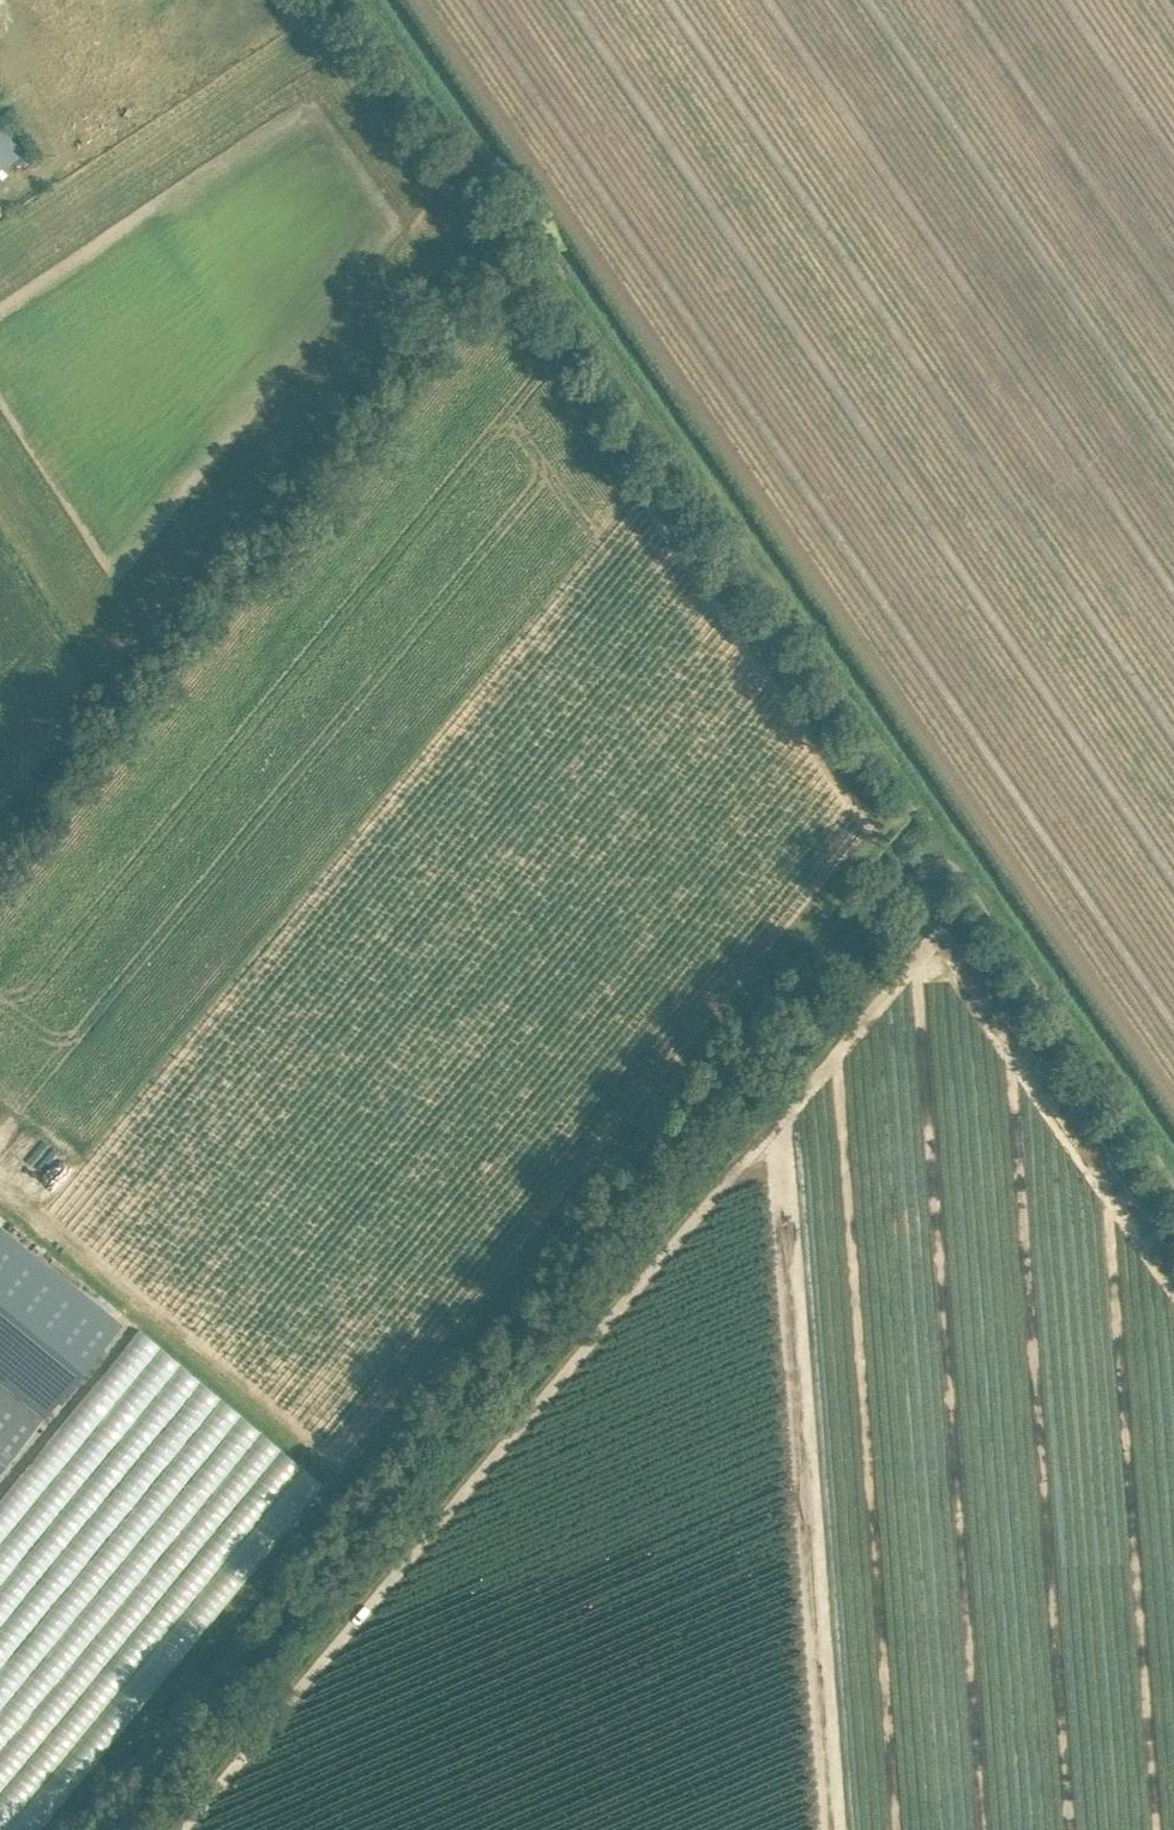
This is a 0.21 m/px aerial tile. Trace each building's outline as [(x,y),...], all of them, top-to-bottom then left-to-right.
[(11,158),(0,141),(0,164),(11,158)] [(43,1416),(120,1323),(0,1224),(0,1468),(43,1416)] [(0,1494),(0,1829),(34,1829),(74,1779),(58,1766),(113,1697),(120,1702),(127,1693),(145,1707),(324,1478),(135,1331),(50,1438),(46,1435),(0,1494)]
